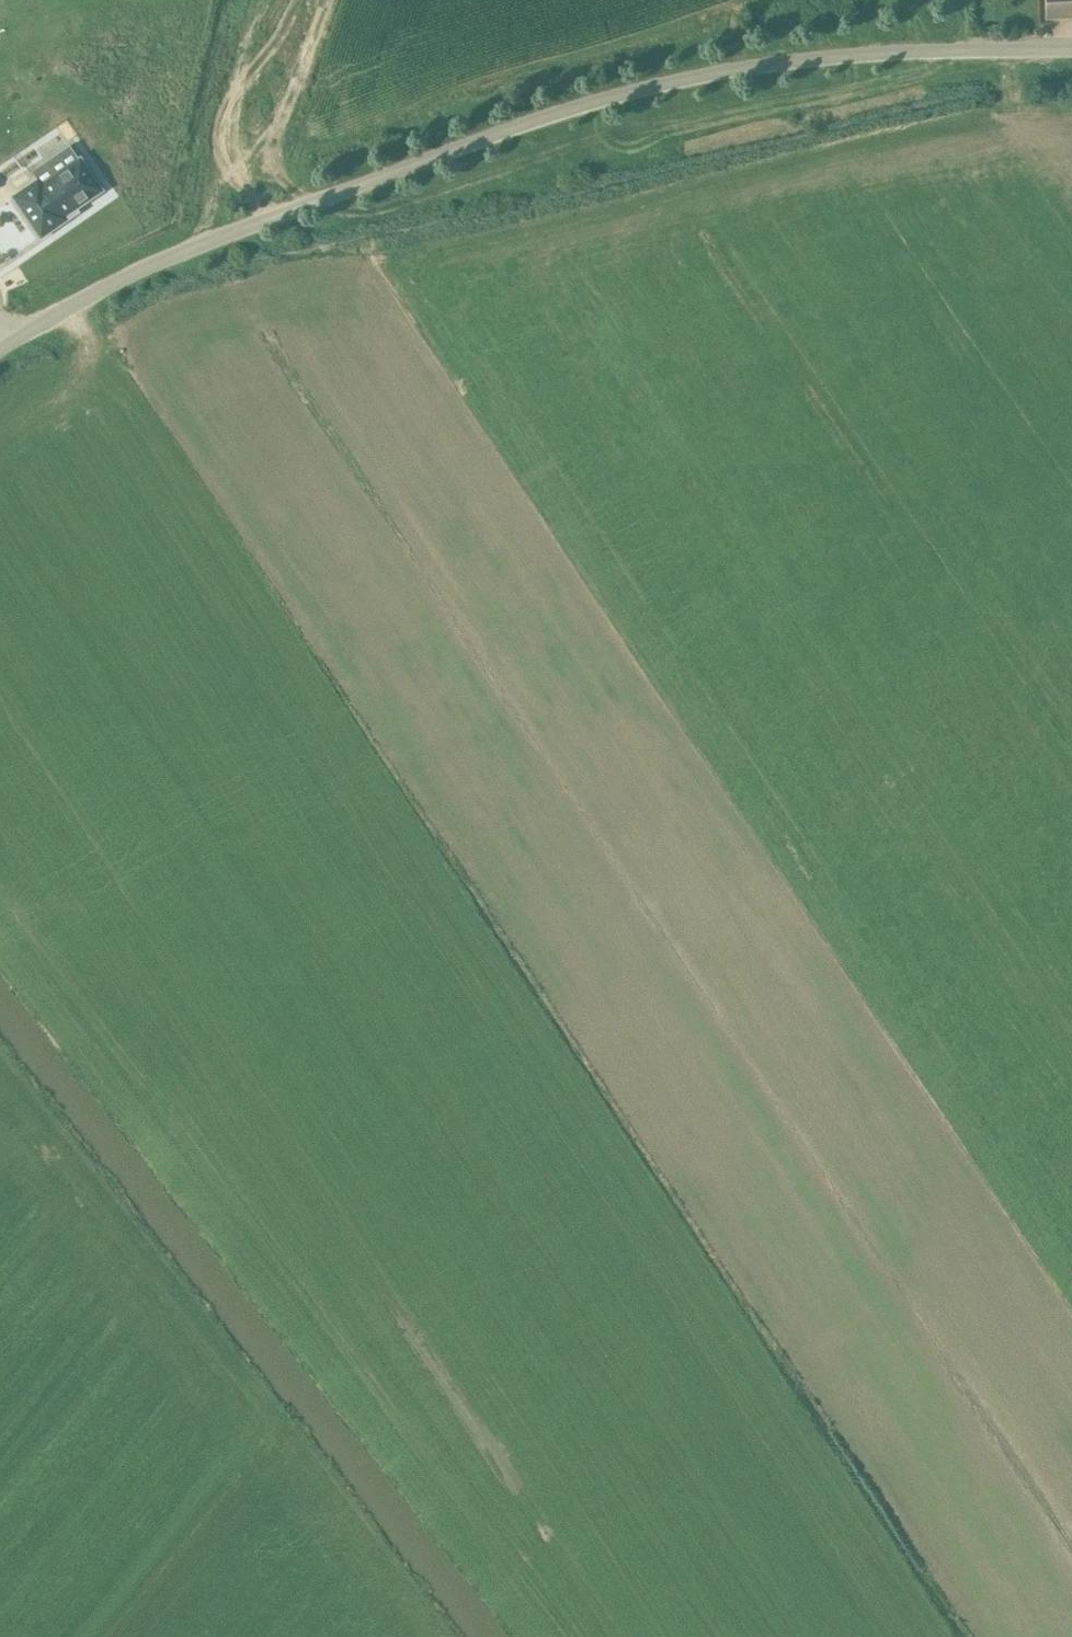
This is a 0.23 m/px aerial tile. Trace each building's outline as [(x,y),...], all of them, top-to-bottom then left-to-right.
[(1046,17),(1071,16),(1071,0),(1046,0),(1046,17)] [(14,197),(41,236),(65,220),(62,216),(100,190),(79,160),(41,186),(38,181),(14,197)]
